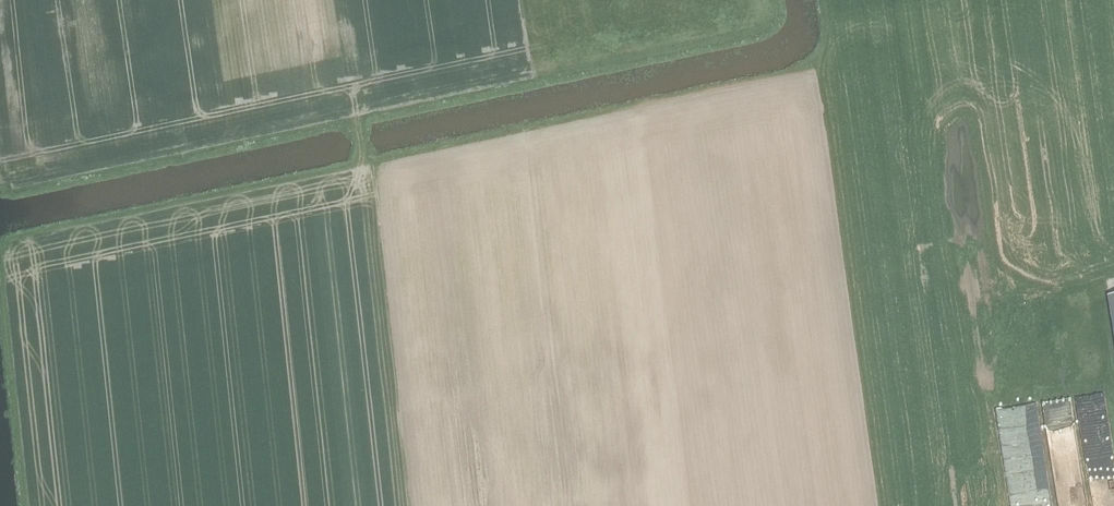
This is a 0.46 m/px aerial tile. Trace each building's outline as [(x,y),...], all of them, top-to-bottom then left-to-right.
[(1078,432),(1073,397),(1046,401),(1053,448),(1058,448),(1057,444),(1069,442),(1068,433),(1078,432)] [(1000,409),(1005,447),(1009,450),(1017,505),(1041,505),(1029,504),(1028,500),(1025,501),(1018,496),(1026,495),(1023,493),(1017,492),(1022,484),(1021,483),(1023,480),(1019,480),(1018,472),(1025,462),(1033,461),(1037,464),(1046,463),(1047,453),(1041,407),(1036,403),(1000,409)]
